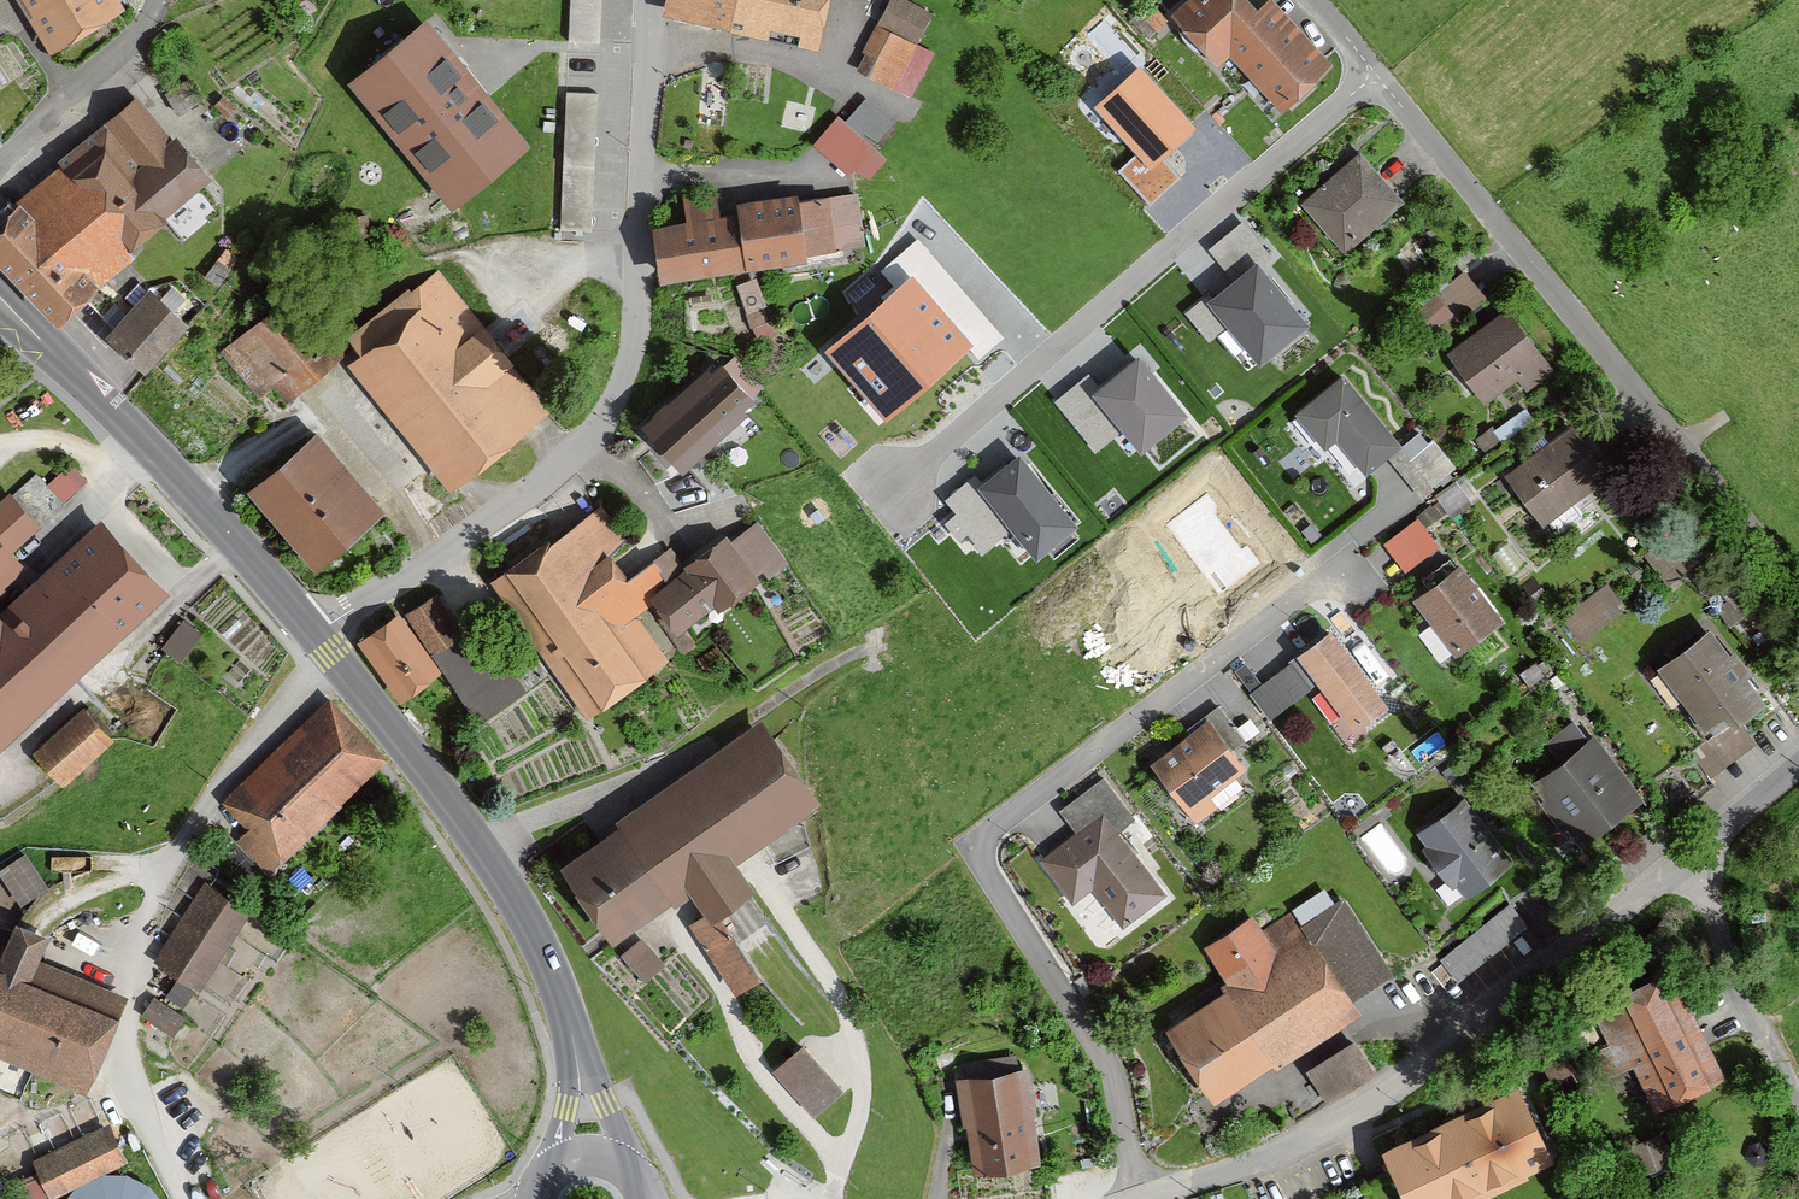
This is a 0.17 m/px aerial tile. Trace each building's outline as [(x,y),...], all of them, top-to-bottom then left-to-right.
[(55,58),(129,10),(122,0),(17,0),(55,58)] [(667,21),(821,53),(832,0),(671,0),(667,21)] [(934,18),(893,0),(859,78),(900,96),(934,18)] [(1250,0),(1191,0),(1173,17),(1221,68),(1231,58),(1284,114),(1336,66),(1273,0),(1272,0),(1260,11),(1250,0)] [(522,131),(425,15),(357,72),(454,188),(522,131)] [(1194,130),(1139,68),(1095,108),(1151,169),(1194,130)] [(629,83),(566,83),(565,225),(627,225),(629,83)] [(133,98),(0,218),(0,261),(58,325),(213,186),(133,98)] [(887,162),(837,123),(816,150),(865,189),(887,162)] [(1360,157),(1305,207),(1349,256),(1404,206),(1360,157)] [(688,224),(655,228),(663,284),(810,265),(809,255),(865,248),(859,197),(800,204),(799,197),(740,205),(741,216),(724,218),(722,199),(685,204),(688,224)] [(1305,311),(1258,254),(1214,290),(1262,347),(1305,311)] [(1467,267),(1439,290),(1464,321),(1492,298),(1467,267)] [(203,304),(174,275),(158,290),(187,320),(203,304)] [(759,276),(738,282),(746,311),(767,306),(759,276)] [(409,289),(351,338),(363,353),(348,366),(454,493),(549,413),(511,368),(516,364),(485,326),(480,331),(435,277),(414,295),(409,289)] [(969,349),(908,280),(826,352),(886,421),(969,349)] [(192,326),(150,289),(108,337),(150,374),(192,326)] [(334,359),(278,301),(219,356),(262,401),(277,388),(290,401),(334,359)] [(1556,375),(1506,312),(1448,359),(1485,406),(1517,381),(1529,396),(1556,375)] [(1184,403),(1139,349),(1098,382),(1143,437),(1184,403)] [(717,360),(643,430),(684,474),(759,405),(717,360)] [(1298,413),(1328,450),(1340,440),(1369,475),(1405,446),(1346,374),(1298,413)] [(1429,428),(1408,440),(1433,484),(1454,471),(1429,428)] [(1609,480),(1572,430),(1507,479),(1544,529),(1609,480)] [(387,509),(319,431),(248,493),(317,570),(387,509)] [(1074,527),(1019,459),(981,490),(1036,558),(1074,527)] [(81,489),(65,472),(48,487),(64,504),(81,489)] [(1207,492),(1165,524),(1218,594),(1261,563),(1207,492)] [(30,569),(16,554),(43,530),(13,496),(0,508),(0,596),(30,569)] [(598,510),(492,587),(589,719),(666,664),(627,612),(683,571),(666,549),(627,578),(611,557),(625,548),(598,510)] [(99,523),(0,614),(0,751),(168,598),(99,523)] [(1439,552),(1419,524),(1387,548),(1407,575),(1439,552)] [(789,568),(759,526),(732,545),(728,539),(687,568),(689,572),(653,597),(659,606),(651,612),(683,657),(697,647),(687,633),(719,611),(722,615),(789,568)] [(1502,623),(1461,569),(1414,604),(1455,658),(1502,623)] [(1565,621),(1584,643),(1622,611),(1603,589),(1565,621)] [(437,596),(407,619),(440,663),(470,640),(437,596)] [(445,683),(399,617),(359,646),(405,711),(445,683)] [(208,644),(183,625),(162,652),(180,666),(191,653),(198,658),(208,644)] [(1771,704),(1713,629),(1661,668),(1715,738),(1693,755),(1712,779),(1756,745),(1741,726),(1771,704)] [(1389,708),(1332,634),(1251,696),(1272,723),(1320,686),(1357,733),(1389,708)] [(1521,674),(1535,692),(1552,679),(1538,661),(1521,674)] [(328,708),(221,806),(249,835),(238,845),(269,878),(386,770),(328,708)] [(1205,721),(1208,724),(1151,767),(1196,827),(1247,789),(1241,781),(1251,773),(1236,753),(1245,746),(1219,710),(1205,721)] [(34,756),(64,789),(115,745),(84,711),(34,756)] [(617,822),(622,828),(564,868),(615,942),(692,889),(709,913),(691,925),(739,993),(762,977),(721,917),(759,891),(739,862),(822,805),(763,721),(617,822)] [(1647,801),(1595,734),(1531,784),(1583,851),(1647,801)] [(1132,820),(1104,782),(1061,814),(1077,836),(1042,861),(1075,906),(1095,891),(1123,929),(1167,896),(1118,830),(1132,820)] [(1519,863),(1461,801),(1422,838),(1479,900),(1519,863)] [(53,870),(91,866),(89,851),(52,855),(53,870)] [(156,962),(202,991),(250,917),(203,888),(156,962)] [(1510,898),(1467,937),(1486,959),(1530,921),(1510,898)] [(1291,917),(1263,934),(1253,918),(1205,948),(1232,989),(1170,1029),(1218,1105),(1289,1061),(1291,1065),(1367,1016),(1358,1002),(1396,978),(1347,901),(1300,931),(1291,917)] [(88,1095),(127,998),(39,963),(49,937),(15,924),(6,948),(0,946),(0,1059),(88,1095)] [(663,962),(639,937),(620,956),(644,981),(663,962)] [(1608,1082),(1635,1069),(1658,1117),(1730,1082),(1675,969),(1590,1011),(1610,1050),(1596,1057),(1608,1082)] [(154,996),(143,1019),(179,1036),(190,1013),(154,996)] [(1308,1068),(1328,1102),(1378,1073),(1359,1039),(1308,1068)] [(846,1090),(803,1047),(776,1071),(817,1117),(846,1090)] [(1043,1166),(1029,1074),(958,1083),(964,1129),(969,1128),(974,1175),(1043,1166)] [(1384,1153),(1404,1198),(1493,1198),(1560,1170),(1524,1091),(1384,1153)] [(110,1127),(33,1162),(50,1198),(53,1198),(127,1165),(110,1127)]
